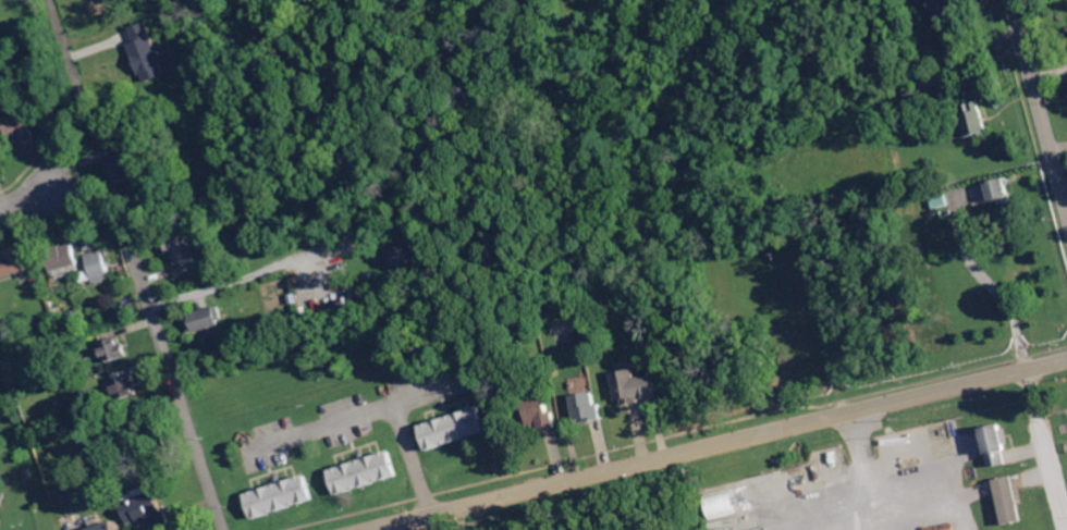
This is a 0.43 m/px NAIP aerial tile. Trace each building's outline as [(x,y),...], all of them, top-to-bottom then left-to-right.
[(912,24),(911,15),(924,13),(925,21),(912,24)] [(114,26),(113,25),(111,21),(123,14),(126,21),(121,24),(114,26)] [(839,54),(834,36),(847,32),(853,51),(839,54)] [(132,81),(123,83),(121,75),(110,79),(105,64),(99,44),(122,36),(123,36),(132,64),(134,71),(128,72),(132,81)] [(147,70),(145,61),(160,56),(163,64),(159,66),(147,70)] [(909,101),(906,90),(917,87),(920,87),(921,86),(921,88),(921,90),(923,95),(923,96),(923,97),(923,98),(909,101)] [(653,119),(648,102),(662,98),(667,114),(653,119)] [(990,137),(979,139),(978,135),(969,137),(962,113),(969,111),(967,103),(970,102),(980,100),(984,119),(985,121),(985,122),(988,128),(990,137)] [(258,126),(248,116),(255,110),(265,119),(258,126)] [(34,143),(28,145),(22,147),(20,141),(13,145),(3,120),(24,111),(36,141),(34,143)] [(130,163),(134,162),(138,176),(113,184),(110,171),(108,172),(107,168),(105,160),(103,159),(122,153),(126,152),(130,163)] [(1014,205),(1003,208),(1001,201),(993,204),(990,193),(983,194),(981,186),(1006,178),(1008,184),(1009,187),(1014,205)] [(936,209),(936,207),(921,210),(919,201),(934,198),(932,189),(945,186),(949,206),(947,206),(936,209)] [(196,258),(177,264),(173,250),(172,251),(170,251),(169,252),(164,238),(186,231),(196,258)] [(422,273),(400,281),(396,270),(393,271),(390,259),(392,258),(389,248),(413,241),(422,273)] [(78,264),(52,272),(46,250),(61,246),(62,247),(73,244),(78,264)] [(27,271),(0,279),(0,259),(8,257),(9,256),(8,250),(7,249),(20,245),(27,271)] [(95,284),(87,256),(103,250),(111,279),(95,284)] [(54,318),(50,308),(57,306),(58,309),(60,317),(58,317),(54,318)] [(195,333),(194,332),(189,333),(188,326),(187,324),(191,323),(193,322),(191,313),(219,306),(223,319),(219,321),(221,325),(195,333)] [(427,333),(425,322),(440,318),(443,328),(427,333)] [(124,344),(126,343),(131,357),(107,365),(100,343),(122,336),(124,344)] [(639,378),(657,375),(660,397),(642,399),(642,403),(641,403),(639,404),(630,405),(627,405),(626,399),(620,400),(616,373),(638,370),(639,378)] [(119,402),(112,381),(135,373),(142,394),(119,402)] [(599,406),(603,405),(605,420),(604,420),(592,422),(588,422),(588,420),(579,421),(575,396),(597,393),(599,406)] [(27,411),(24,402),(32,399),(35,409),(27,411)] [(552,414),(556,414),(559,429),(555,429),(544,431),(543,429),(543,426),(531,428),(528,404),(550,400),(552,414)] [(429,451),(420,427),(422,426),(426,424),(429,423),(431,422),(437,421),(439,420),(449,417),(451,417),(464,412),(466,411),(470,410),(474,409),(477,408),(481,407),(489,432),(429,451)] [(122,429),(119,418),(130,415),(134,426),(122,429)] [(1002,431),(1006,430),(1009,445),(1005,445),(1006,452),(1004,452),(1007,465),(991,468),(982,429),(1001,424),(1002,431)] [(338,495),(330,470),(331,470),(338,468),(340,467),(345,466),(347,465),(357,461),(359,460),(372,457),(375,456),(377,456),(379,455),(382,454),(388,452),(390,452),(397,477),(338,495)] [(26,480),(24,470),(30,468),(34,478),(26,480)] [(100,483),(97,470),(103,468),(107,481),(100,483)] [(255,521),(246,496),(248,495),(275,486),(290,481),(292,481),(296,479),(298,478),(302,477),(306,476),(315,501),(255,521)] [(994,480),(1011,476),(1022,520),(1005,525),(994,480)] [(712,518),(740,511),(734,488),(706,494),(712,518)] [(173,526),(161,529),(158,529),(155,521),(147,525),(145,525),(142,526),(140,521),(131,525),(123,502),(124,502),(152,492),(160,490),(169,513),(172,525),(173,526)] [(115,520),(119,529),(86,529),(101,525),(115,520)] [(926,529),(956,529),(954,521),(926,527),(926,529)]
